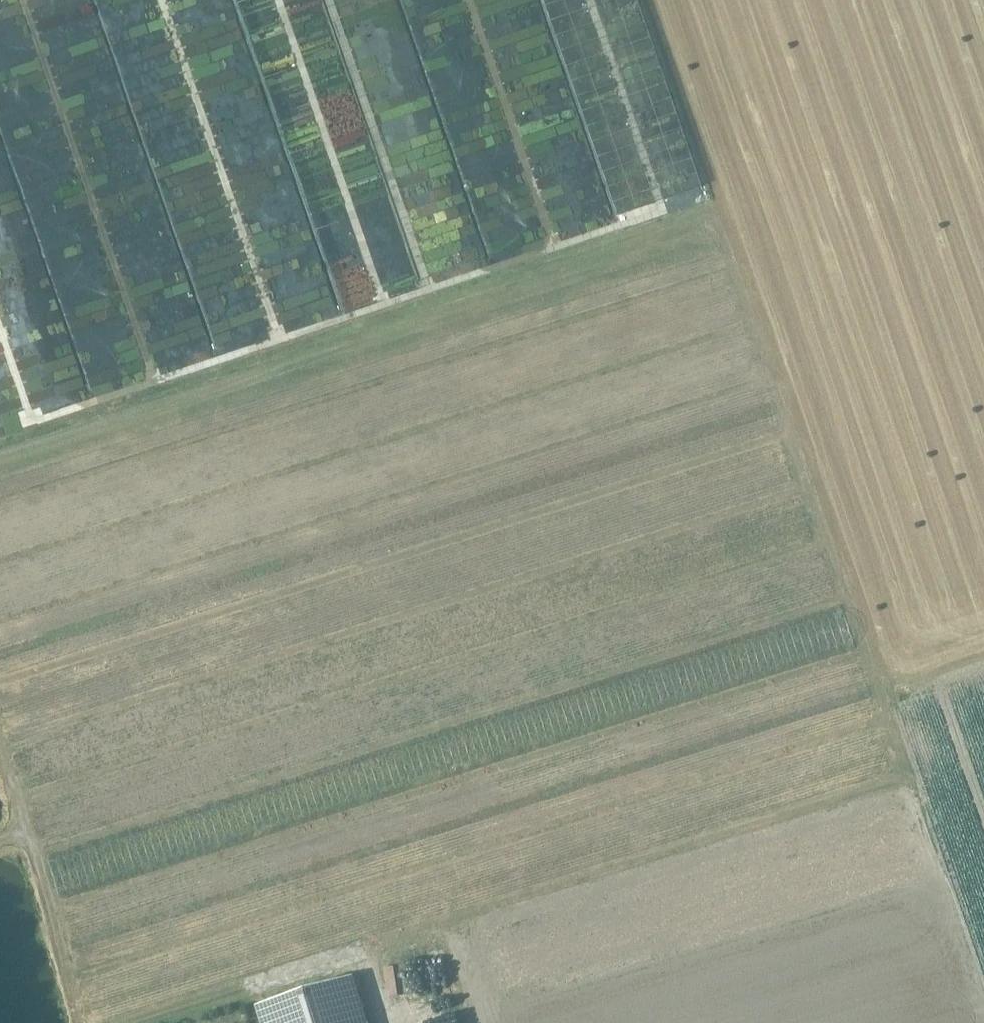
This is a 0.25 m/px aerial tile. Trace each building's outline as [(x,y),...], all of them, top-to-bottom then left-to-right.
[(348,977),(256,1006),(262,1022),(363,1022),(348,977)]
